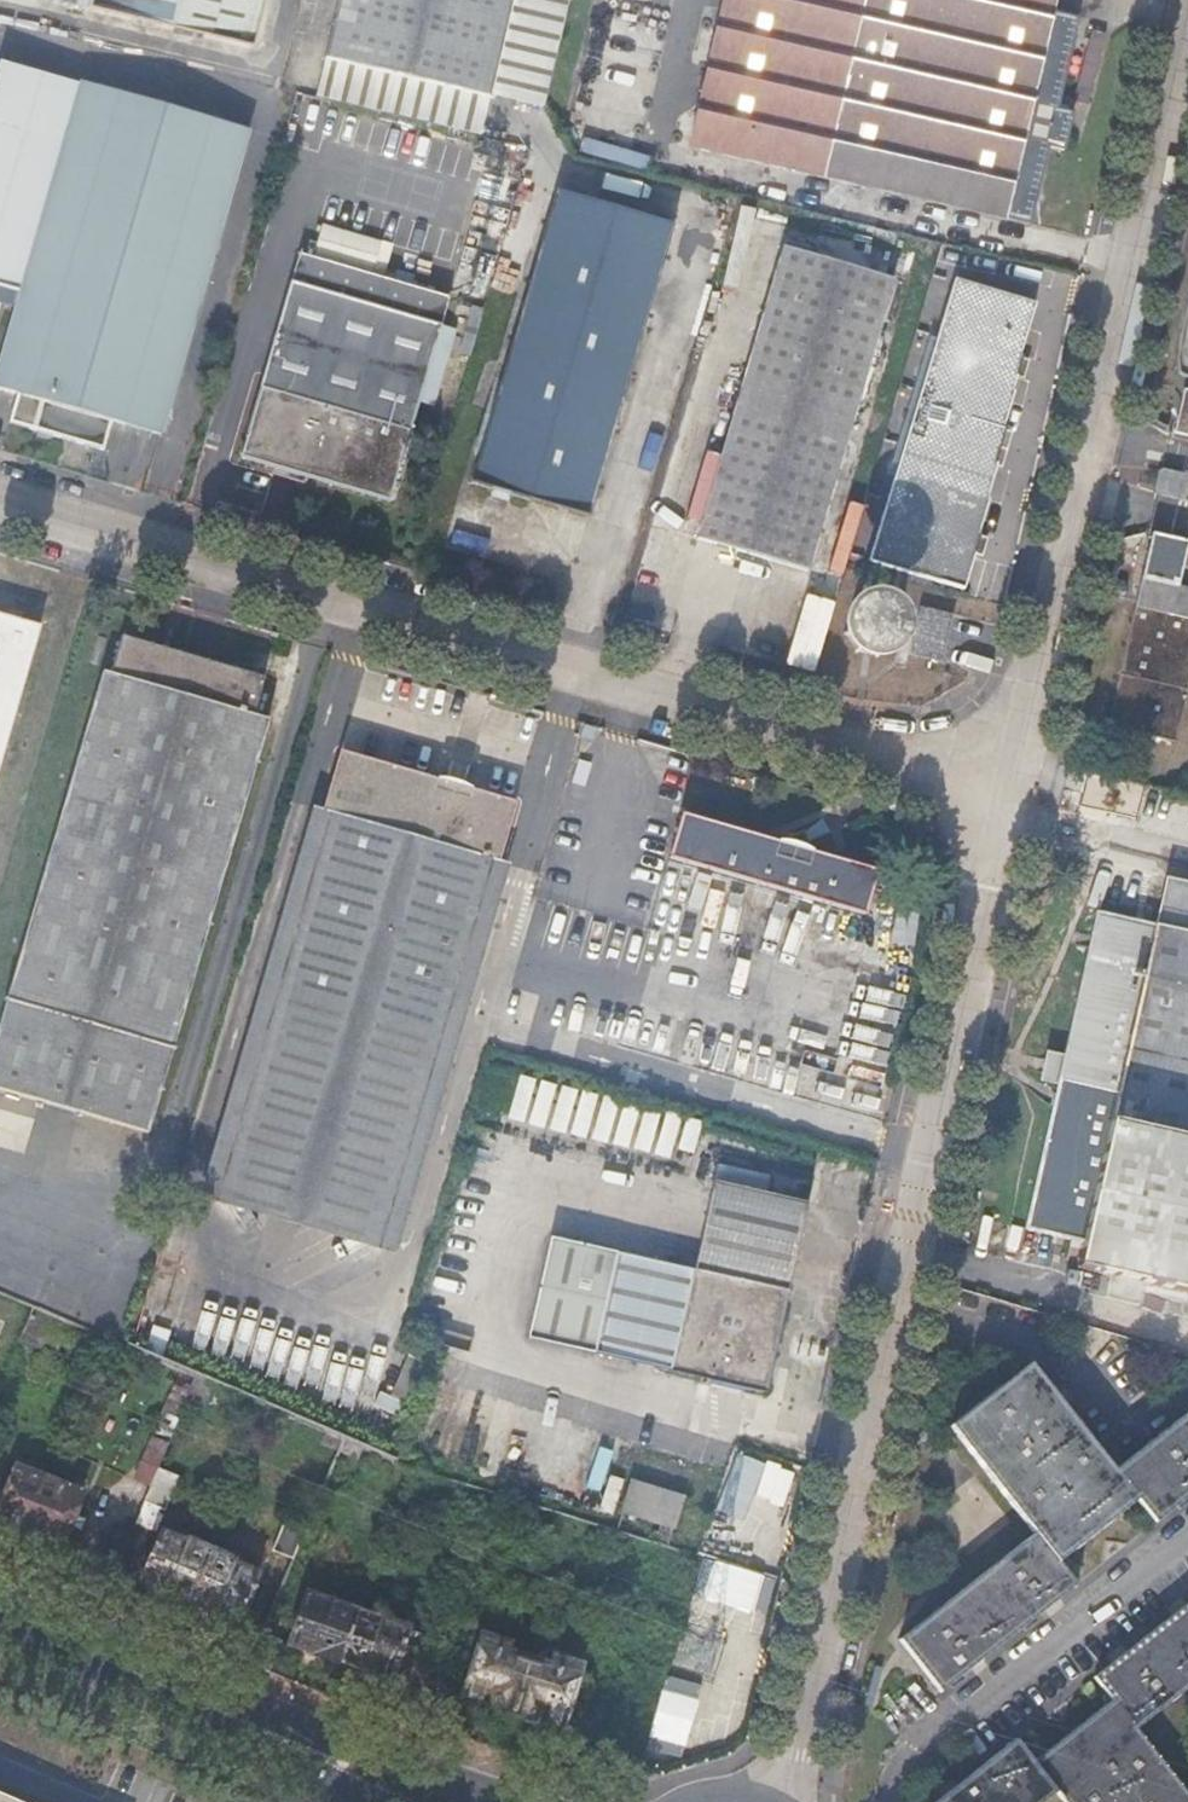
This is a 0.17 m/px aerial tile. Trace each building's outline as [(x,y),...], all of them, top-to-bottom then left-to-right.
[(85,5),(252,45),(263,0),(86,0),(85,5)] [(507,0),(336,0),(323,53),(486,91),(507,0)] [(689,141),(1031,220),(1052,140),(1065,143),(1074,106),(1058,102),(1079,13),(1054,6),(1055,0),(722,0),(689,141)] [(47,73),(0,60),(0,238),(47,73)] [(0,238),(0,285),(23,291),(81,81),(47,73),(0,238)] [(23,291),(0,372),(0,387),(43,400),(34,429),(105,450),(116,419),(164,433),(245,124),(81,79),(81,81),(23,291)] [(555,192),(470,482),(584,516),(672,225),(555,192)] [(383,239),(324,222),(316,252),(375,269),(383,239)] [(375,269),(374,271),(384,274),(394,240),(384,237),(383,239),(375,269)] [(785,247),(702,536),(811,570),(896,278),(785,247)] [(307,286),(315,254),(300,249),(291,281),(307,286)] [(483,250),(477,270),(493,275),(499,255),(483,250)] [(421,320),(429,287),(384,274),(374,271),(315,254),(307,286),(291,281),(244,438),(246,439),(241,458),(386,501),(392,482),(395,482),(418,400),(440,326),(421,320)] [(1037,305),(958,281),(874,561),(965,588),(982,535),(978,534),(989,500),(986,499),(997,465),(994,464),(1006,429),(1003,428),(1015,391),(1012,390),(1023,357),(1021,356),(1037,305)] [(450,294),(429,287),(421,320),(440,326),(450,294)] [(472,352),(486,306),(477,304),(464,349),(472,352)] [(455,330),(440,326),(418,400),(434,405),(455,330)] [(1178,428),(1187,430),(1187,384),(1178,428)] [(1177,495),(1182,472),(1159,467),(1154,490),(1177,495)] [(1142,577),(1187,587),(1187,585),(1180,583),(1187,547),(1187,539),(1153,531),(1142,577)] [(1138,576),(1140,540),(1118,539),(1116,574),(1138,576)] [(1142,577),(1108,722),(1177,738),(1187,690),(1187,587),(1142,577)] [(778,661),(793,665),(815,596),(800,592),(778,661)] [(905,633),(905,627),(905,625),(904,619),(902,612),(899,607),(895,603),(892,600),(888,598),(882,595),(877,594),(872,594),(867,594),(864,594),(859,596),(854,598),(851,600),(847,604),(844,609),(842,612),(840,615),(838,621),(838,626),(838,629),(839,633),(840,640),(843,645),(845,647),(846,649),(851,654),(854,656),(856,657),(859,658),(863,660),(870,661),(876,661),(883,659),(890,656),(895,652),(899,646),(901,643),(903,640),(905,633)] [(943,662),(954,618),(923,610),(913,655),(943,662)] [(39,631),(0,619),(0,764),(39,631)] [(262,677),(122,636),(112,673),(102,671),(0,1017),(0,1087),(146,1131),(267,718),(252,713),(262,677)] [(497,862),(515,805),(340,753),(322,812),(497,862)] [(1144,783),(1090,767),(1080,804),(1137,817),(1144,783)] [(507,866),(497,862),(322,812),(307,808),(195,1194),(399,1252),(507,866)] [(867,912),(880,871),(688,813),(675,854),(867,912)] [(1187,929),(1187,885),(1166,879),(1159,922),(1187,929)] [(671,891),(666,917),(681,919),(686,894),(671,891)] [(1159,922),(1101,911),(1065,1052),(1059,1082),(1028,1227),(1087,1240),(1080,1267),(1187,1292),(1187,929),(1159,922)] [(642,1010),(642,986),(583,984),(582,1008),(642,1010)] [(846,1051),(879,1061),(891,1020),(858,1010),(846,1051)] [(1059,1082),(1065,1052),(1059,1051),(1053,1080),(1059,1082)] [(1042,1055),(1035,1082),(1050,1085),(1056,1058),(1042,1055)] [(688,1163),(698,1116),(515,1077),(505,1124),(688,1163)] [(805,1202),(709,1179),(687,1270),(544,1236),(520,1336),(759,1392),(805,1202)] [(955,1422),(1037,1531),(898,1637),(937,1688),(953,1676),(1035,1614),(1075,1583),(1058,1560),(1097,1531),(1139,1500),(1157,1521),(1187,1497),(1187,1419),(1118,1470),(1034,1363),(955,1422)] [(207,1381),(191,1374),(179,1404),(195,1410),(207,1381)] [(154,1465),(164,1440),(146,1432),(128,1476),(146,1484),(154,1465)] [(354,1459),(359,1447),(339,1439),(335,1451),(354,1459)] [(81,1491),(12,1464),(0,1496),(0,1523),(59,1546),(81,1491)] [(173,1473),(154,1465),(146,1484),(136,1509),(154,1518),(173,1473)] [(624,1478),(615,1508),(668,1524),(677,1494),(624,1478)] [(480,1501),(484,1489),(469,1485),(465,1497),(480,1501)] [(281,1513),(266,1546),(285,1555),(299,1522),(281,1513)] [(143,1582),(163,1532),(157,1530),(142,1563),(144,1564),(137,1579),(143,1582)] [(183,1541),(163,1532),(143,1582),(162,1590),(161,1592),(207,1612),(209,1609),(234,1620),(255,1571),(230,1561),(232,1557),(184,1537),(183,1541)] [(386,1674),(402,1625),(377,1617),(378,1612),(331,1597),(330,1600),(304,1592),(288,1641),(313,1649),(311,1654),(360,1670),(361,1666),(386,1674)] [(259,1634),(275,1640),(289,1604),(274,1599),(259,1634)] [(1187,1689),(1187,1603),(1120,1656),(1096,1675),(1112,1697),(1070,1730),(1034,1759),(1015,1737),(937,1798),(932,1801),(1041,1801),(1059,1788),(1070,1801),(1187,1801),(1187,1792),(1139,1727),(1187,1689)] [(487,1694),(483,1706),(532,1721),(536,1709),(562,1716),(579,1661),(547,1652),(544,1663),(501,1650),(504,1640),(477,1632),(461,1686),(487,1694)] [(247,1663),(262,1669),(275,1640),(259,1634),(247,1663)] [(390,1714),(408,1719),(417,1689),(399,1684),(390,1714)] [(457,1699),(483,1706),(487,1694),(461,1686),(457,1699)] [(536,1709),(532,1721),(558,1729),(562,1716),(536,1709)] [(0,1794),(0,1801),(19,1801),(0,1794)]
